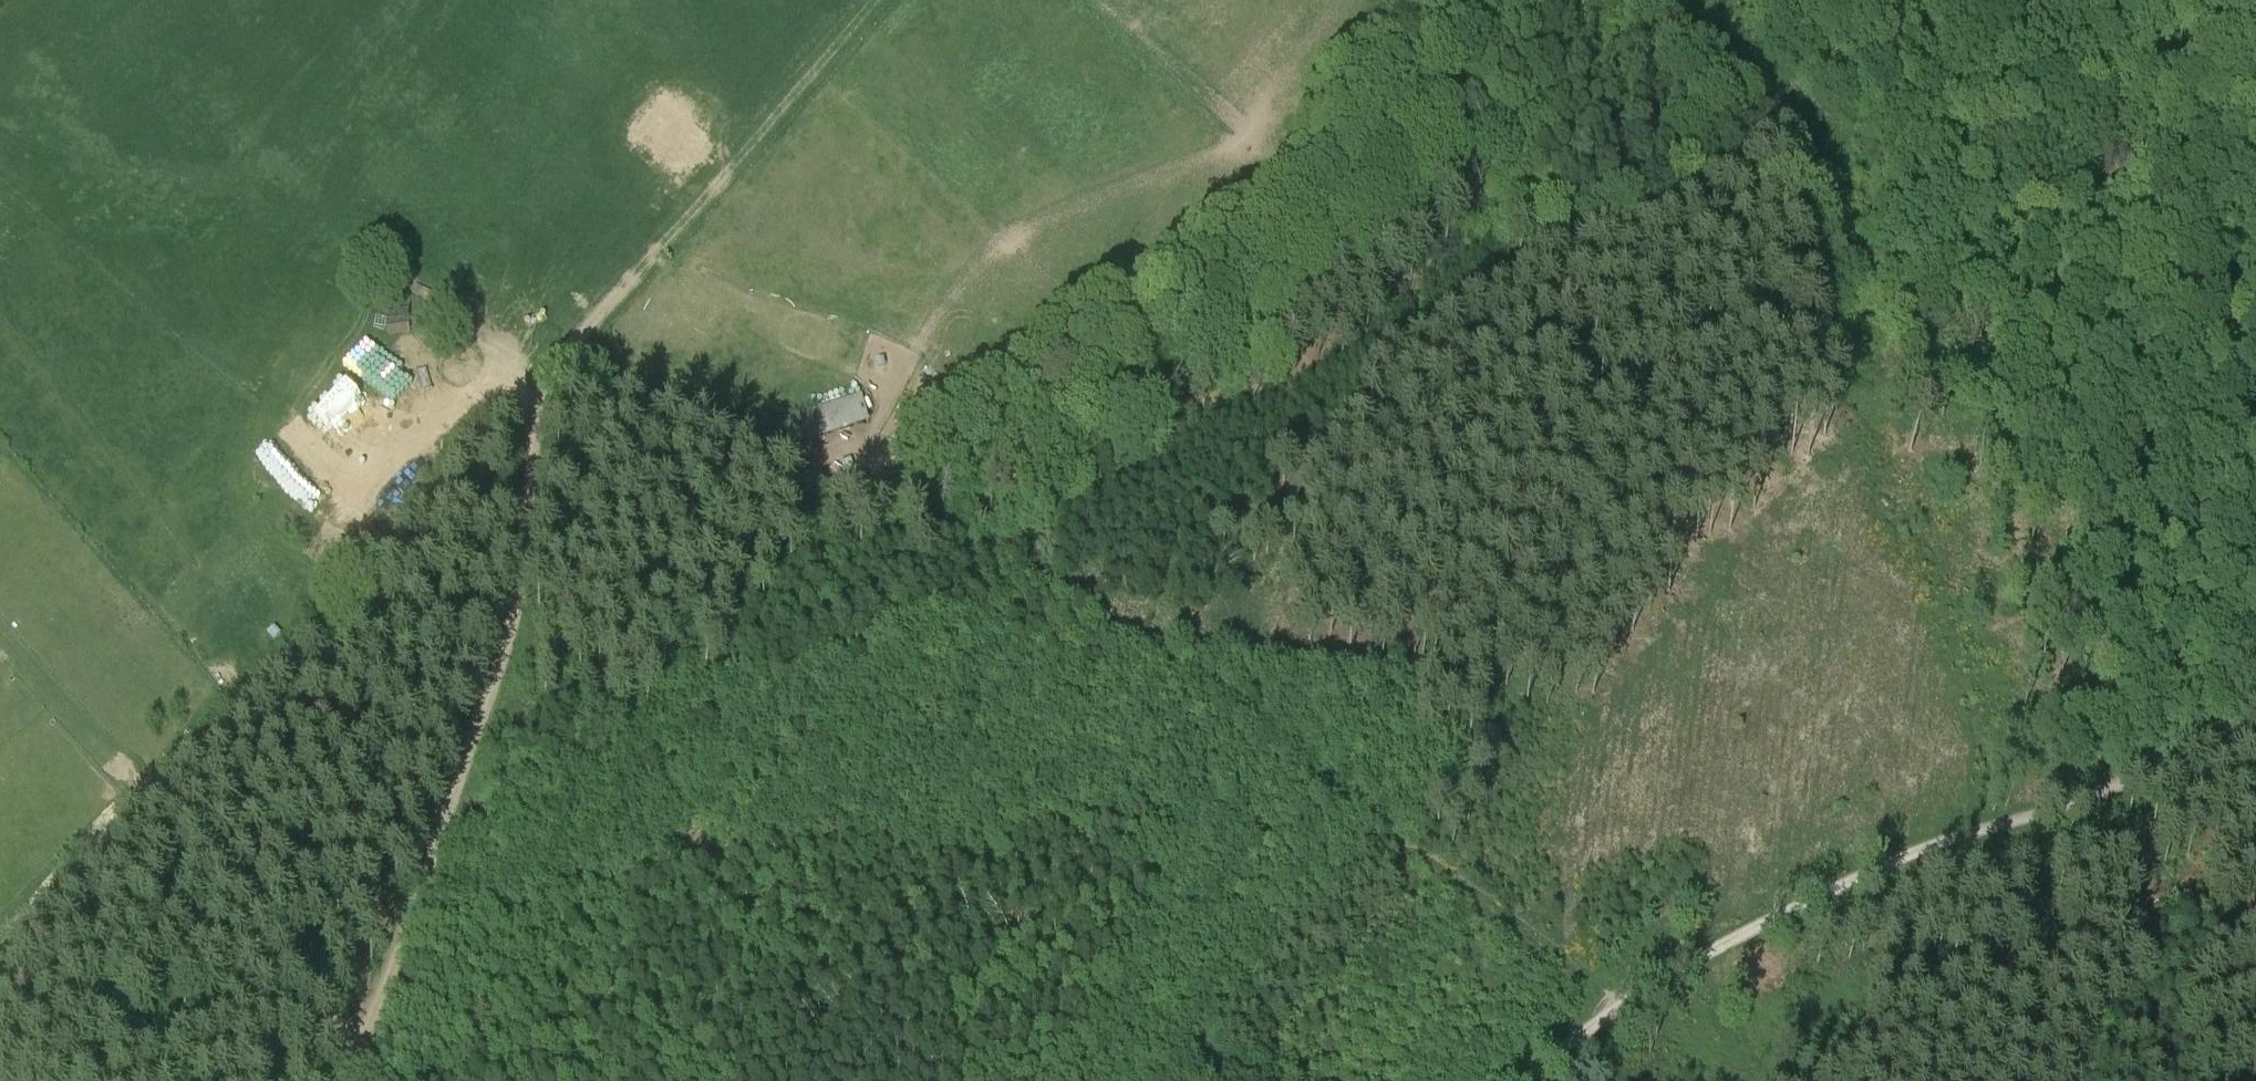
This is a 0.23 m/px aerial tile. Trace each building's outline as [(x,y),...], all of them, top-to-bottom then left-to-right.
[(333,397),(381,432),(410,391),(362,357),(333,397)] [(800,448),(862,430),(863,433),(880,428),(869,392),(791,415),(800,448)]
